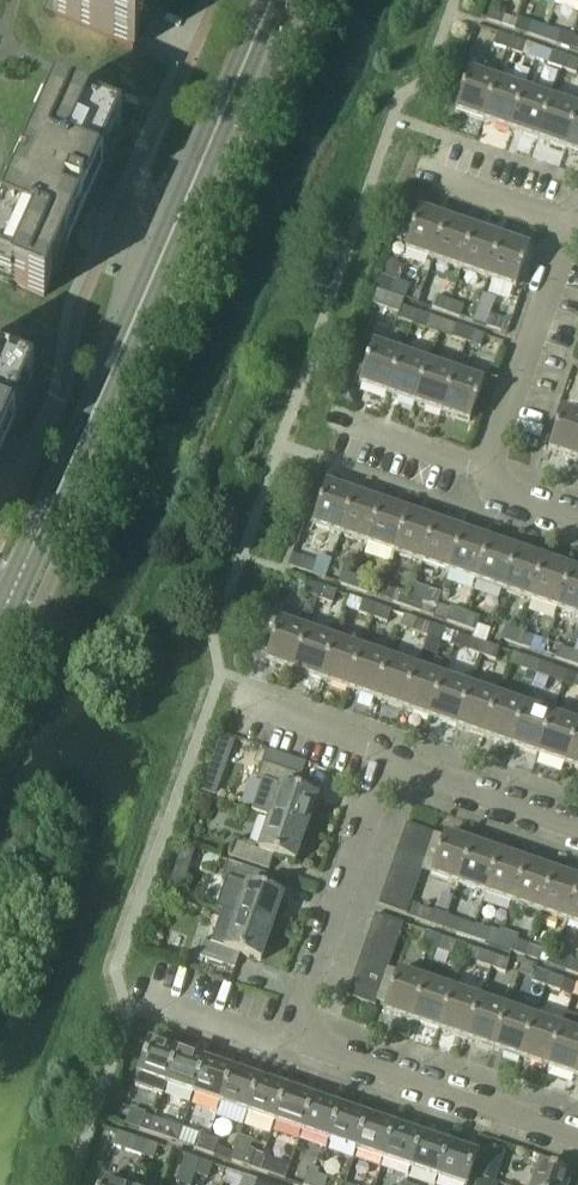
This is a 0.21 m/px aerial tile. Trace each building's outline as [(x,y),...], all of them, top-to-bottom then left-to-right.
[(108,39),(134,51),(157,0),(0,0),(0,281),(4,273),(12,276),(9,282),(44,298),(69,241),(76,245),(94,206),(86,202),(121,125),(78,106),(108,39)] [(501,26),(506,14),(492,9),(487,21),(501,26)] [(542,40),(546,28),(532,23),(528,35),(542,40)] [(556,45),(560,33),(546,28),(542,40),(556,45)] [(508,52),(512,40),(498,35),(494,47),(508,52)] [(522,57),(526,45),(512,40),(508,52),(522,57)] [(541,50),(536,62),(548,66),(562,71),(566,59),(552,54),(541,50)] [(577,70),(577,63),(566,59),(562,71),(576,76),(577,70)] [(483,123),(497,82),(469,73),(455,113),(483,123)] [(510,132),(524,92),(497,82),(483,123),(510,132)] [(538,142),(552,101),(524,92),(510,132),(538,142)] [(577,112),(577,110),(552,101),(538,142),(565,151),(577,112)] [(565,151),(577,155),(577,112),(565,151)] [(433,262),(448,221),(420,211),(406,253),(433,262)] [(460,271),(475,230),(448,221),(433,262),(460,271)] [(487,281),(502,240),(475,230),(460,271),(487,281)] [(516,291),(530,249),(502,240),(487,281),(516,291)] [(381,275),(376,288),(405,298),(409,288),(410,285),(381,275)] [(376,288),(373,299),(401,309),(402,309),(405,300),(405,298),(376,288)] [(445,314),(449,302),(435,297),(431,310),(445,314)] [(459,319),(463,307),(449,302),(445,314),(459,319)] [(411,326),(415,314),(402,309),(401,309),(397,321),(411,326)] [(425,331),(429,319),(415,314),(411,326),(425,331)] [(501,334),(505,321),(491,317),(487,329),(501,334)] [(465,345),(469,333),(455,328),(451,340),(465,345)] [(479,350),(483,338),(469,333),(465,345),(479,350)] [(387,396),(401,355),(374,346),(360,387),(387,396)] [(414,406),(428,365),(401,355),(387,396),(414,406)] [(33,379),(0,364),(0,452),(33,379)] [(441,415),(455,374),(428,365),(414,406),(441,415)] [(470,425),(484,384),(455,374),(441,415),(470,425)] [(577,457),(577,417),(562,412),(548,453),(576,462),(577,457)] [(341,537),(355,496),(327,486),(313,527),(341,537)] [(367,546),(382,505),(355,496),(341,537),(367,546)] [(395,555),(409,515),(382,505),(367,546),(395,555)] [(422,565),(436,524),(409,515),(395,555),(422,565)] [(449,574),(463,533),(436,524),(422,565),(449,574)] [(476,583),(490,543),(463,533),(449,574),(476,583)] [(503,593),(517,552),(490,543),(476,583),(503,593)] [(530,602),(544,561),(517,552),(503,593),(530,602)] [(312,573),(316,560),(303,556),(299,568),(312,573)] [(558,611),(572,571),(544,561),(530,602),(558,611)] [(353,587),(358,575),(343,570),(339,582),(353,587)] [(572,571),(558,611),(577,619),(577,573),(572,571)] [(368,592),(372,580),(358,575),(353,587),(368,592)] [(319,599),(323,587),(309,582),(305,594),(319,599)] [(334,604),(338,592),(323,587),(319,599),(334,604)] [(408,606),(412,593),(397,588),(393,601),(408,606)] [(422,611),(426,599),(412,593),(408,606),(422,611)] [(373,618),(377,605),(363,600),(359,612),(373,618)] [(388,623),(392,610),(377,605),(373,618),(388,623)] [(462,625),(467,612),(452,607),(448,619),(462,625)] [(477,630),(481,617),(467,612),(462,625),(477,630)] [(427,636),(432,624),(417,619),(413,631),(427,636)] [(294,673),(308,632),(280,622),(266,663),(294,673)] [(442,641),(446,629),(432,624),(427,636),(442,641)] [(516,643),(520,631),(506,626),(501,638),(516,643)] [(531,648),(535,636),(520,631),(516,643),(531,648)] [(321,682),(335,641),(308,632),(294,673),(321,682)] [(482,655),(486,643),(471,638),(467,650),(482,655)] [(348,692),(362,651),(335,641),(321,682),(348,692)] [(497,660),(501,648),(486,643),(482,655),(497,660)] [(570,662),(575,650),(560,645),(556,657),(570,662)] [(375,701),(389,660),(362,651),(348,692),(375,701)] [(536,674),(540,662),(513,652),(509,664),(536,674)] [(402,710),(416,669),(389,660),(375,701),(402,710)] [(551,679),(555,667),(540,662),(536,674),(551,679)] [(429,720),(443,679),(416,669),(402,710),(429,720)] [(456,729),(470,688),(443,679),(429,720),(456,729)] [(483,738),(498,698),(470,688),(456,729),(483,738)] [(510,748),(525,707),(498,698),(483,738),(510,748)] [(538,757),(552,716),(525,707),(510,748),(538,757)] [(577,728),(577,725),(552,716),(538,757),(565,767),(577,728)] [(565,767),(577,771),(577,728),(565,767)] [(216,751),(224,754),(230,751),(233,743),(221,738),(216,751)] [(263,764),(258,779),(281,787),(270,820),(306,832),(317,799),(297,792),(302,778),(305,768),(266,754),(263,764)] [(214,797),(217,789),(214,783),(206,780),(201,793),(214,797)] [(295,863),(306,832),(270,820),(259,851),(235,843),(230,858),(269,871),(274,856),(295,863)] [(430,850),(435,835),(407,826),(402,840),(430,850)] [(459,886),(473,845),(445,836),(431,876),(459,886)] [(425,863),(430,850),(402,840),(397,854),(425,863)] [(486,895),(500,855),(473,845),(459,886),(486,895)] [(420,876),(425,863),(397,854),(393,867),(420,876)] [(513,905),(527,864),(500,855),(486,895),(513,905)] [(283,898),(262,891),(267,876),(228,863),(223,878),(247,886),(236,918),(272,931),(283,898)] [(540,914),(554,873),(527,864),(513,905),(540,914)] [(416,890),(420,876),(393,867),(388,880),(416,890)] [(182,889),(186,876),(174,872),(169,884),(182,889)] [(577,893),(577,882),(554,873),(540,914),(568,923),(577,893)] [(411,903),(416,890),(388,880),(383,894),(411,903)] [(568,923),(577,927),(577,893),(568,923)] [(406,917),(411,903),(383,894),(379,907),(406,917)] [(443,930),(448,918),(420,908),(416,920),(443,930)] [(398,940),(403,926),(375,916),(371,930),(398,940)] [(261,962),(272,931),(236,918),(230,934),(210,927),(205,943),(201,941),(196,956),(235,970),(240,955),(261,962)] [(471,939),(475,927),(460,922),(456,934),(471,939)] [(475,927),(471,939),(483,944),(487,931),(475,927)] [(498,949),(503,933),(488,928),(487,931),(483,944),(498,949)] [(394,953),(398,940),(371,930),(366,943),(394,953)] [(529,946),(517,942),(519,936),(504,930),(503,933),(498,949),(525,958),(529,946)] [(436,951),(440,939),(426,933),(421,946),(436,951)] [(451,956),(455,944),(440,939),(436,951),(451,956)] [(389,966),(394,953),(366,943),(362,956),(389,966)] [(539,963),(544,951),(529,946),(525,958),(539,963)] [(490,969),(494,957),(475,951),(471,963),(490,969)] [(557,955),(552,968),(577,976),(577,963),(557,955)] [(385,980),(389,966),(362,956),(357,970),(385,980)] [(505,974),(509,962),(494,957),(490,969),(505,974)] [(380,993),(385,980),(357,970),(352,984),(380,993)] [(545,988),(549,976),(535,971),(530,983),(545,988)] [(412,1022),(425,982),(397,972),(384,1012),(412,1022)] [(560,993),(564,981),(549,976),(545,988),(560,993)] [(439,1031),(453,991),(425,982),(412,1022),(439,1031)] [(375,1007),(380,993),(352,984),(347,998),(375,1007)] [(466,1041),(480,1000),(453,991),(439,1031),(466,1041)] [(493,1050),(507,1010),(480,1000),(466,1041),(493,1050)] [(521,1060),(534,1019),(507,1010),(493,1050),(521,1060)] [(547,1069),(561,1029),(534,1019),(521,1060),(547,1069)] [(577,1068),(577,1034),(561,1029),(547,1069),(575,1078),(577,1068)] [(166,1085),(177,1052),(150,1043),(139,1076),(166,1085)] [(193,1094),(204,1062),(177,1052),(166,1085),(193,1094)] [(220,1104),(231,1071),(204,1062),(193,1094),(220,1104)] [(247,1113),(259,1081),(231,1071),(220,1104),(247,1113)] [(274,1122),(286,1090),(259,1081),(247,1113),(274,1122)] [(301,1132),(313,1099),(286,1090),(274,1122),(301,1132)] [(329,1141),(340,1109),(313,1099),(301,1132),(329,1141)] [(356,1151),(368,1118),(340,1109),(329,1141),(356,1151)] [(149,1134),(154,1119),(128,1110),(123,1125),(149,1134)] [(383,1160),(395,1127),(368,1118),(356,1151),(383,1160)] [(176,1143),(181,1129),(154,1119),(149,1134),(176,1143)] [(410,1169),(422,1137),(395,1127),(383,1160),(410,1169)] [(143,1157),(147,1144),(119,1134),(114,1147),(143,1157)] [(203,1152),(208,1138),(200,1135),(194,1149),(203,1152)] [(438,1179),(449,1146),(422,1137),(410,1169),(438,1179)] [(228,1150),(217,1146),(219,1142),(208,1138),(203,1152),(224,1160),(228,1150)] [(153,1160),(158,1147),(147,1144),(143,1157),(153,1160)] [(477,1156),(449,1146),(438,1179),(456,1184),(467,1184),(477,1156)] [(494,1183),(505,1151),(490,1146),(479,1178),(494,1183)] [(257,1171),(262,1157),(253,1154),(248,1168),(257,1171)] [(268,1174),(272,1160),(262,1157),(257,1171),(268,1174)] [(197,1175),(202,1162),(189,1158),(185,1171),(197,1175)] [(208,1179),(212,1166),(202,1162),(197,1175),(208,1179)] [(573,1178),(539,1167),(533,1184),(570,1184),(573,1178)] [(317,1175),(308,1172),(304,1184),(314,1184),(317,1175)] [(314,1184),(327,1184),(329,1179),(317,1175),(314,1184)] [(255,1181),(244,1177),(241,1184),(254,1184),(255,1181)]
